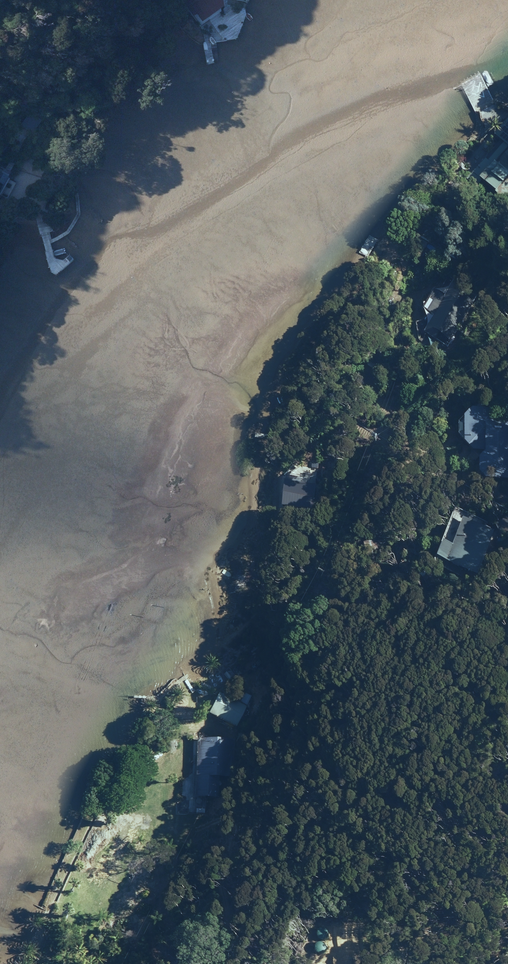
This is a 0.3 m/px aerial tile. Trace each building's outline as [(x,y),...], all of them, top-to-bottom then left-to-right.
[(193,18),(196,16),(201,23),(223,8),(222,0),(179,0),(193,18)] [(485,188),(493,196),(495,194),(507,207),(507,123),(496,136),(506,146),(493,159),(492,157),(468,181),(477,189),(483,183),(486,186),(485,188)] [(10,141),(1,150),(7,156),(16,147),(10,141)] [(69,255),(64,259),(68,263),(73,259),(69,255)] [(441,299),(431,316),(437,320),(427,335),(448,349),(478,301),(457,287),(447,303),(441,299)] [(488,454),(488,457),(482,463),(482,476),(487,481),(507,481),(507,429),(500,429),(500,416),(478,415),(468,425),(468,446),(475,454),(488,454)] [(301,473),(298,473),(287,472),(287,480),(301,481),(301,473)] [(286,481),(284,507),(313,509),(315,484),(301,483),(286,481)] [(448,548),(442,563),(479,579),(497,538),(468,525),(456,551),(448,548)] [(377,545),(367,549),(372,561),(381,558),(377,545)] [(253,697),(261,702),(266,694),(257,689),(253,697)] [(210,715),(236,729),(252,698),(238,691),(233,702),(220,696),(210,715)] [(197,741),(195,800),(218,801),(219,780),(233,781),(234,743),(197,741)]
